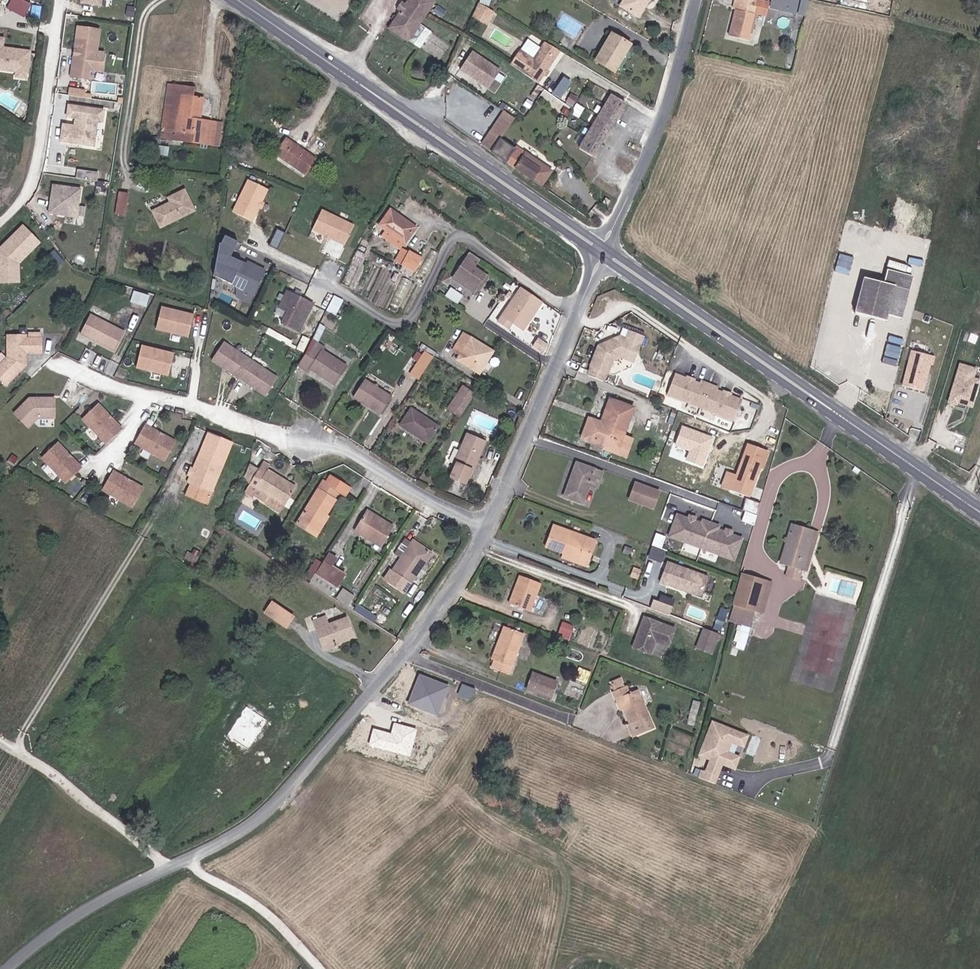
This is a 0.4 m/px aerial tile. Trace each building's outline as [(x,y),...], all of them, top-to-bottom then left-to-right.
[(407,5),(403,11),(390,27),(408,41),(409,40),(420,24),(436,4),(431,0),(411,0),(407,5)] [(619,7),(637,17),(647,0),(624,0),(619,7)] [(740,9),(737,8),(730,35),(752,41),(758,13),(756,13),(760,0),(743,0),(740,9)] [(494,12),(479,3),(473,17),(487,25),(494,12)] [(796,8),(783,5),(781,13),(795,16),(797,8),(796,8)] [(420,24),(409,40),(420,49),(432,33),(420,24)] [(98,30),(77,27),(70,77),(86,79),(87,70),(99,72),(102,54),(95,52),(98,30)] [(611,33),(594,61),(614,73),(630,45),(611,33)] [(18,74),(17,79),(27,80),(29,70),(31,68),(32,64),(30,62),(31,53),(3,48),(5,40),(0,39),(0,71),(18,74)] [(545,43),(542,47),(556,56),(560,51),(545,43)] [(539,82),(556,56),(542,47),(535,57),(522,48),(512,64),(539,82)] [(474,49),(460,70),(494,92),(507,72),(474,49)] [(566,76),(554,92),(562,98),(574,81),(566,76)] [(115,83),(94,81),(93,91),(115,93),(115,83)] [(215,123),(199,121),(190,120),(193,97),(194,88),(174,85),(170,110),(179,111),(176,133),(172,133),(171,139),(212,145),(215,123)] [(592,156),(625,102),(612,95),(579,148),(592,156)] [(190,120),(199,121),(202,99),(193,97),(190,120)] [(63,122),(61,142),(97,146),(99,120),(106,121),(107,107),(69,103),(68,116),(77,117),(77,124),(63,122)] [(179,111),(170,110),(166,139),(171,139),(172,133),(176,133),(179,111)] [(504,112),(497,123),(507,129),(514,119),(504,112)] [(497,123),(481,145),(491,152),(499,140),(507,129),(497,123)] [(274,154),(305,176),(316,160),(285,138),(274,154)] [(523,156),(499,140),(491,152),(531,180),(532,178),(541,185),(551,172),(525,153),(523,156)] [(269,189),(249,181),(234,212),(253,222),(269,189)] [(53,185),(49,213),(77,217),(81,189),(53,185)] [(167,199),(169,205),(155,211),(163,228),(198,213),(188,190),(167,199)] [(119,193),(116,214),(124,215),(127,194),(119,193)] [(355,226),(323,210),(313,230),(345,245),(355,226)] [(403,222),(404,220),(390,210),(379,226),(404,244),(414,230),(403,222)] [(403,222),(414,230),(415,228),(404,220),(403,222)] [(0,259),(0,282),(19,282),(19,264),(39,243),(23,228),(3,250),(6,253),(4,256),(4,259),(0,259)] [(236,241),(217,232),(215,243),(232,251),(236,241)] [(410,252),(402,266),(413,272),(421,258),(410,252)] [(479,260),(471,254),(452,276),(474,292),(476,288),(478,285),(481,288),(488,278),(474,269),(479,260)] [(232,258),(222,280),(252,295),(263,270),(253,266),(252,269),(245,266),(246,265),(232,258)] [(887,283),(868,278),(858,315),(890,323),(892,316),(907,320),(918,277),(891,270),(887,283)] [(534,309),(536,311),(542,303),(521,288),(497,323),(508,330),(511,324),(522,331),(527,324),(525,322),(534,309)] [(148,306),(151,294),(134,290),(131,302),(148,306)] [(288,312),(282,323),(300,332),(313,305),(288,292),(280,308),(288,312)] [(450,300),(459,305),(464,298),(455,292),(450,300)] [(343,301),(334,296),(326,311),(336,316),(343,301)] [(192,334),(194,310),(161,307),(159,331),(192,334)] [(525,322),(527,324),(536,311),(534,309),(525,322)] [(122,331),(90,315),(81,334),(113,350),(122,331)] [(600,346),(594,366),(591,376),(607,382),(611,373),(615,361),(623,356),(627,357),(629,351),(638,353),(644,335),(630,331),(627,338),(621,336),(600,346)] [(454,350),(461,355),(457,360),(478,373),(492,352),(464,334),(454,350)] [(27,339),(27,336),(7,335),(6,357),(0,364),(0,380),(5,385),(27,365),(28,353),(43,353),(42,338),(27,339)] [(535,339),(531,345),(542,352),(548,344),(542,340),(541,342),(535,339)] [(312,340),(305,355),(298,366),(307,373),(309,370),(334,385),(346,366),(322,351),(324,348),(312,340)] [(425,352),(433,357),(435,354),(417,342),(415,346),(419,348),(425,352)] [(141,354),(138,367),(170,376),(177,352),(144,343),(141,354)] [(212,362),(267,396),(278,377),(223,343),(212,362)] [(414,367),(425,352),(419,348),(409,363),(414,367)] [(904,386),(928,389),(933,353),(909,350),(904,386)] [(629,351),(627,357),(635,360),(638,353),(629,351)] [(418,380),(433,357),(425,352),(414,367),(409,375),(418,380)] [(979,386),(979,366),(959,361),(948,401),(974,408),(979,386)] [(675,373),(668,393),(700,405),(709,382),(700,379),(699,382),(693,379),(686,377),(675,373)] [(353,397),(380,414),(391,397),(364,379),(353,397)] [(709,382),(700,405),(733,417),(740,397),(730,393),(723,391),(716,388),(718,385),(709,382)] [(447,410),(459,418),(474,395),(462,387),(447,410)] [(35,418),(52,417),(51,397),(27,398),(12,414),(26,429),(35,418)] [(606,450),(628,458),(634,442),(627,439),(638,407),(612,397),(603,421),(593,417),(585,438),(608,447),(606,450)] [(95,403),(80,418),(105,443),(120,428),(95,403)] [(400,425),(426,443),(437,427),(411,410),(400,425)] [(662,416),(654,413),(652,418),(655,419),(653,424),(658,426),(662,416)] [(176,437),(143,422),(134,441),(166,456),(176,437)] [(697,429),(682,424),(677,436),(692,442),(697,429)] [(468,478),(469,479),(485,442),(467,433),(450,470),(452,471),(449,478),(465,485),(468,478)] [(55,442),(40,457),(65,483),(80,468),(55,442)] [(746,460),(735,490),(752,496),(763,467),(766,468),(772,451),(751,444),(746,460)] [(192,475),(189,474),(186,483),(210,493),(222,466),(198,455),(194,463),(196,464),(194,470),(192,475)] [(735,490),(746,460),(741,459),(731,488),(735,490)] [(263,461),(258,469),(266,474),(267,470),(270,466),(263,461)] [(253,498),(254,496),(257,490),(271,498),(267,504),(266,506),(279,514),(295,488),(267,470),(266,474),(258,469),(250,463),(243,480),(249,484),(244,492),(253,498)] [(600,488),(606,473),(580,464),(568,498),(585,505),(592,486),(600,488)] [(766,468),(763,467),(752,496),(756,497),(766,468)] [(144,484),(112,469),(103,488),(135,503),(144,484)] [(323,515),(325,516),(335,500),(333,500),(338,492),(345,496),(350,489),(330,476),(325,484),(322,482),(301,515),(317,525),(323,515)] [(663,491),(639,483),(634,499),(657,507),(663,491)] [(257,490),(254,496),(267,504),(271,498),(257,490)] [(382,524),(383,521),(366,510),(365,513),(382,524)] [(676,511),(668,537),(737,560),(746,533),(676,511)] [(393,527),(383,521),(382,524),(365,513),(355,528),(382,545),(393,527)] [(317,525),(301,515),(296,524),(316,536),(327,517),(325,516),(323,515),(317,525)] [(783,562),(805,568),(816,531),(794,524),(783,562)] [(550,546),(567,552),(584,557),(587,550),(596,553),(600,540),(557,525),(550,546)] [(821,532),(816,531),(805,568),(811,570),(821,532)] [(657,532),(648,556),(662,561),(666,550),(660,548),(665,535),(657,532)] [(413,542),(411,544),(404,539),(394,554),(401,559),(392,572),(388,569),(381,579),(403,594),(430,554),(413,542)] [(591,566),(596,553),(587,550),(584,557),(567,552),(566,557),(591,566)] [(328,554),(323,561),(331,566),(336,559),(328,554)] [(709,573),(667,559),(661,579),(702,593),(709,573)] [(331,566),(323,561),(315,573),(337,587),(344,575),(331,566)] [(337,587),(315,573),(309,583),(331,597),(337,587)] [(760,607),(768,580),(745,574),(737,601),(752,605),(760,607)] [(546,584),(525,576),(514,603),(535,612),(546,584)] [(768,580),(760,607),(766,609),(773,581),(768,580)] [(337,597),(348,605),(354,597),(343,589),(337,597)] [(659,593),(653,608),(670,614),(676,599),(659,593)] [(752,605),(737,601),(734,613),(749,617),(752,605)] [(265,613),(286,627),(293,617),(272,603),(265,613)] [(722,628),(728,608),(722,606),(715,625),(722,628)] [(668,643),(674,626),(643,615),(633,645),(650,651),(654,638),(668,643)] [(347,618),(328,624),(326,617),(313,621),(323,648),(354,637),(347,618)] [(560,620),(557,630),(567,634),(571,624),(560,620)] [(503,624),(496,641),(499,642),(506,625),(503,624)] [(523,631),(506,625),(499,642),(496,641),(491,656),(494,657),(491,665),(508,672),(523,631)] [(718,631),(703,625),(696,645),(711,651),(718,631)] [(558,678),(534,669),(528,686),(552,695),(558,678)] [(614,678),(618,685),(627,681),(623,673),(614,678)] [(615,686),(619,694),(621,693),(624,700),(633,719),(631,720),(636,732),(656,724),(639,684),(632,688),(628,680),(627,681),(618,685),(615,686)] [(744,730),(712,717),(699,749),(709,753),(720,758),(727,760),(731,749),(726,747),(730,736),(740,740),(744,730)] [(738,752),(731,749),(727,760),(733,763),(738,752)] [(709,753),(705,762),(716,766),(720,758),(709,753)] [(705,762),(701,760),(699,767),(714,773),(716,766),(705,762)]
